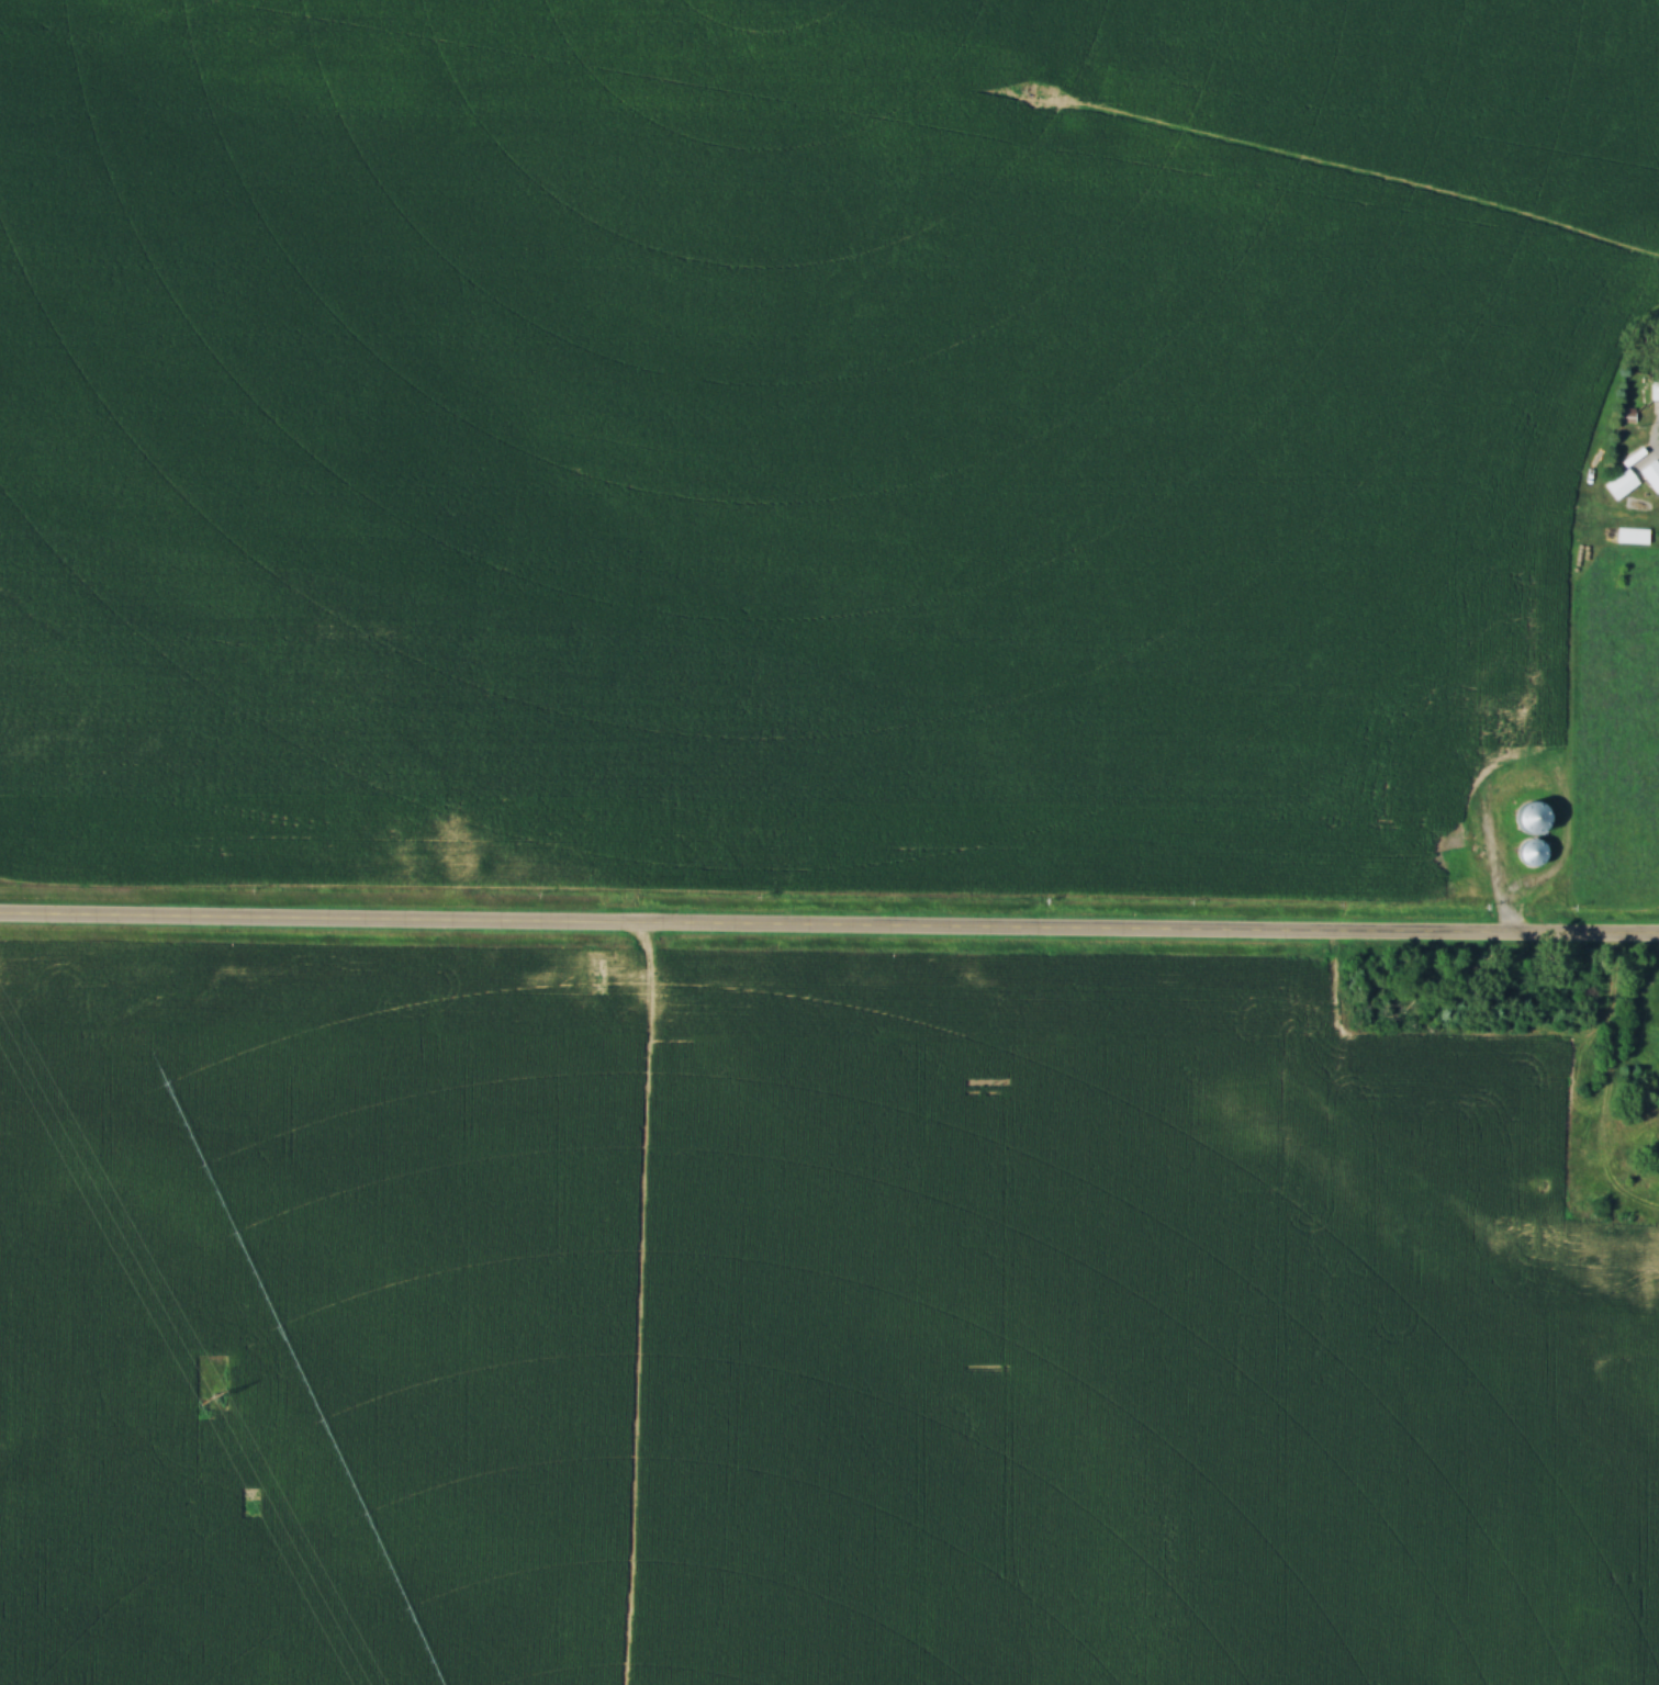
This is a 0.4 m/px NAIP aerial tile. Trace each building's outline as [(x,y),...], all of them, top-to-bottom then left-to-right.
[(1658,399),(1658,380),(1645,380),(1645,399),(1658,399)] [(1658,489),(1658,470),(1650,458),(1634,469),(1653,494),(1658,489)] [(1599,482),(1609,500),(1635,486),(1625,468),(1599,482)] [(1533,832),(1537,806),(1515,803),(1512,829),(1533,832)] [(1533,865),(1533,841),(1518,842),(1518,866),(1533,865)]
